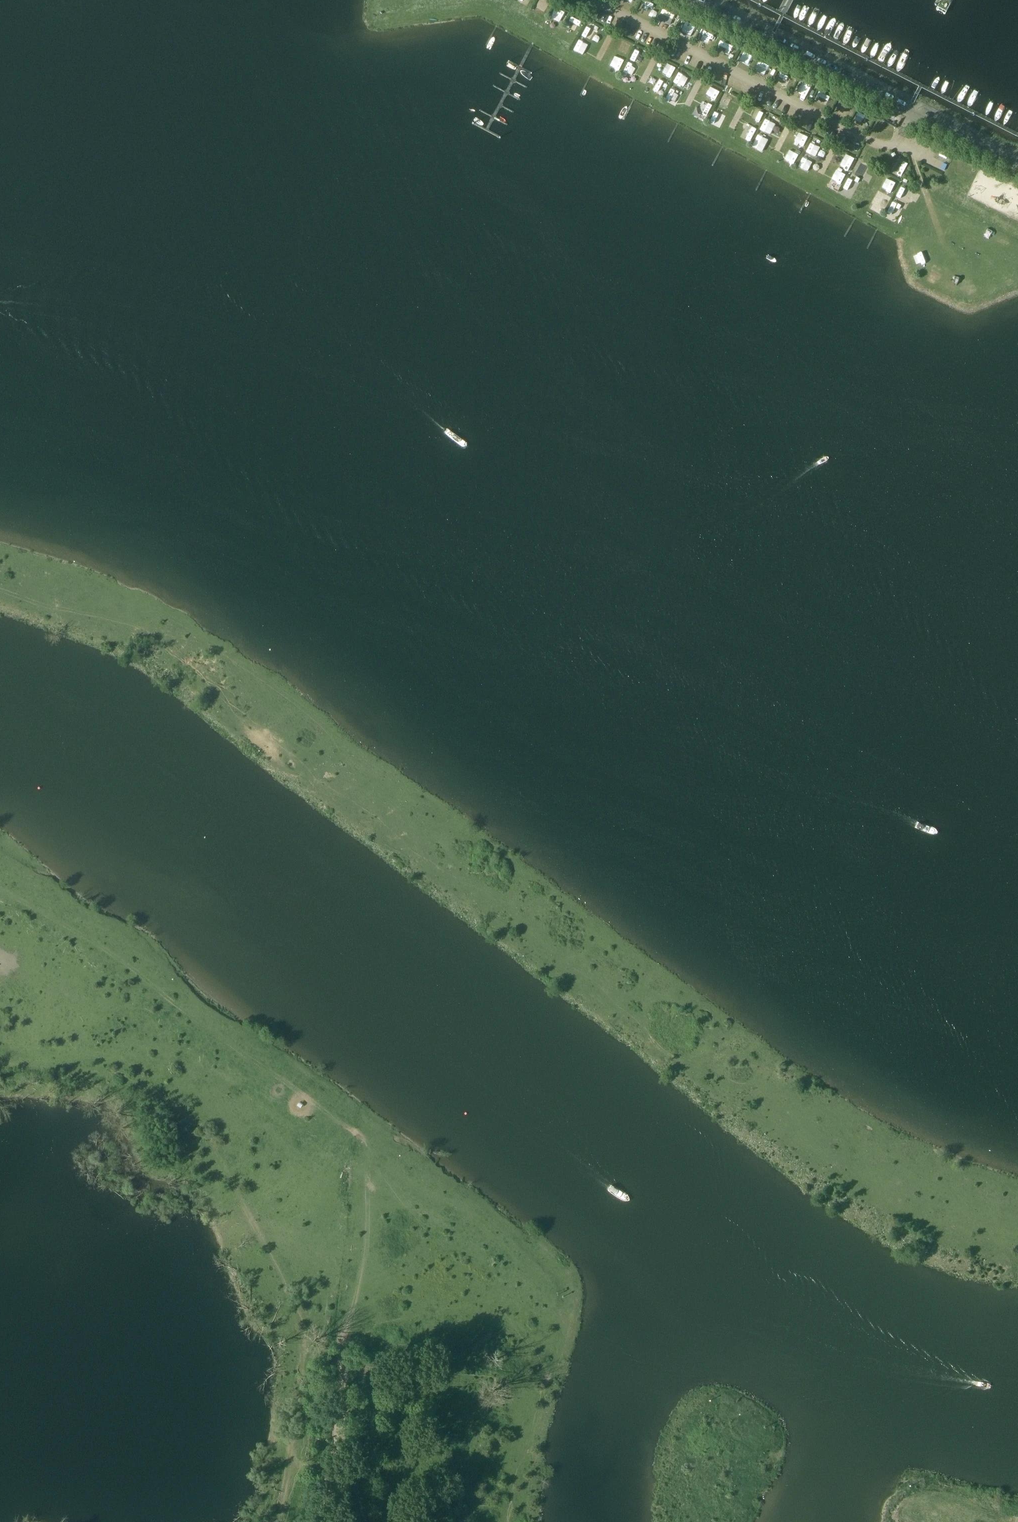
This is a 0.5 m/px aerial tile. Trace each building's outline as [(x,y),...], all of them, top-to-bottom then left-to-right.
[(542,12),(548,3),(544,0),(538,0),(534,7),(542,12)] [(662,9),(658,18),(670,23),(674,14),(662,9)] [(685,21),(680,32),(692,38),(698,27),(685,21)] [(583,55),(588,44),(577,40),(573,50),(583,55)] [(738,62),(749,66),(753,55),(742,51),(738,62)] [(630,61),(640,63),(642,53),(632,52),(630,61)] [(610,65),(619,69),(624,59),(614,55),(610,65)] [(661,73),(671,78),(676,67),(666,63),(661,73)] [(632,80),(637,69),(627,64),(622,76),(632,80)] [(779,71),(774,81),(786,87),(791,76),(779,71)] [(678,73),(674,81),(682,85),(686,77),(678,73)] [(715,101),(721,91),(712,86),(706,96),(715,101)] [(671,88),(665,100),(674,104),(680,93),(671,88)] [(819,92),(815,101),(824,104),(827,95),(819,92)] [(702,101),(696,114),(706,119),(712,106),(702,101)] [(838,103),(835,110),(841,113),(845,105),(838,103)] [(759,123),(765,112),(760,110),(754,121),(759,123)] [(853,121),(865,125),(868,115),(856,111),(853,121)] [(709,123),(718,127),(723,118),(713,114),(709,123)] [(772,134),(776,122),(766,118),(761,130),(772,134)] [(793,144),(803,148),(808,136),(798,132),(793,144)] [(753,146),(764,149),(768,137),(757,134),(753,146)] [(806,151),(816,156),(822,146),(812,140),(806,151)] [(795,163),(800,151),(795,149),(791,161),(795,163)] [(838,165),(848,171),(854,159),(844,154),(838,165)] [(803,156),(798,167),(808,171),(813,161),(803,156)] [(898,159),(892,170),(902,175),(908,163),(898,159)] [(837,170),(831,182),(840,186),(845,174),(837,170)] [(851,194),(858,182),(848,177),(842,189),(851,194)] [(887,177),(884,187),(893,190),(897,181),(887,177)] [(904,201),(909,192),(900,187),(895,196),(904,201)] [(880,192),(875,202),(885,207),(890,197),(880,192)] [(889,212),(896,215),(901,206),(893,202),(889,212)]
